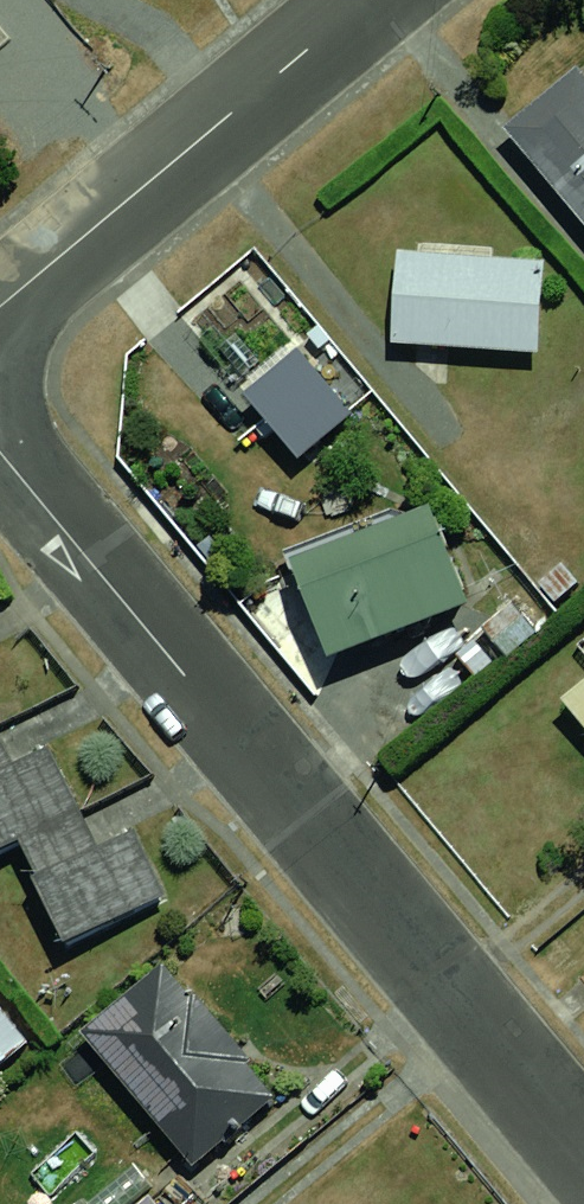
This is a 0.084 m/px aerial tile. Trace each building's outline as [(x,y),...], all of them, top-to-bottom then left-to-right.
[(20,54),(0,31),(0,71),(20,54)] [(495,117),(583,230),(583,56),(580,51),(495,117)] [(542,259),(376,252),(372,349),(538,356),(542,259)] [(294,326),(232,380),(292,449),(354,396),(294,326)] [(441,493),(283,553),(326,667),(484,608),(441,493)] [(564,704),(583,727),(583,687),(564,704)] [(25,844),(70,944),(161,903),(121,814),(78,833),(34,734),(0,749),(0,855),(25,844)] [(159,962),(73,1032),(184,1167),(270,1096),(159,962)] [(111,1203),(148,1203),(133,1186),(111,1203)]
